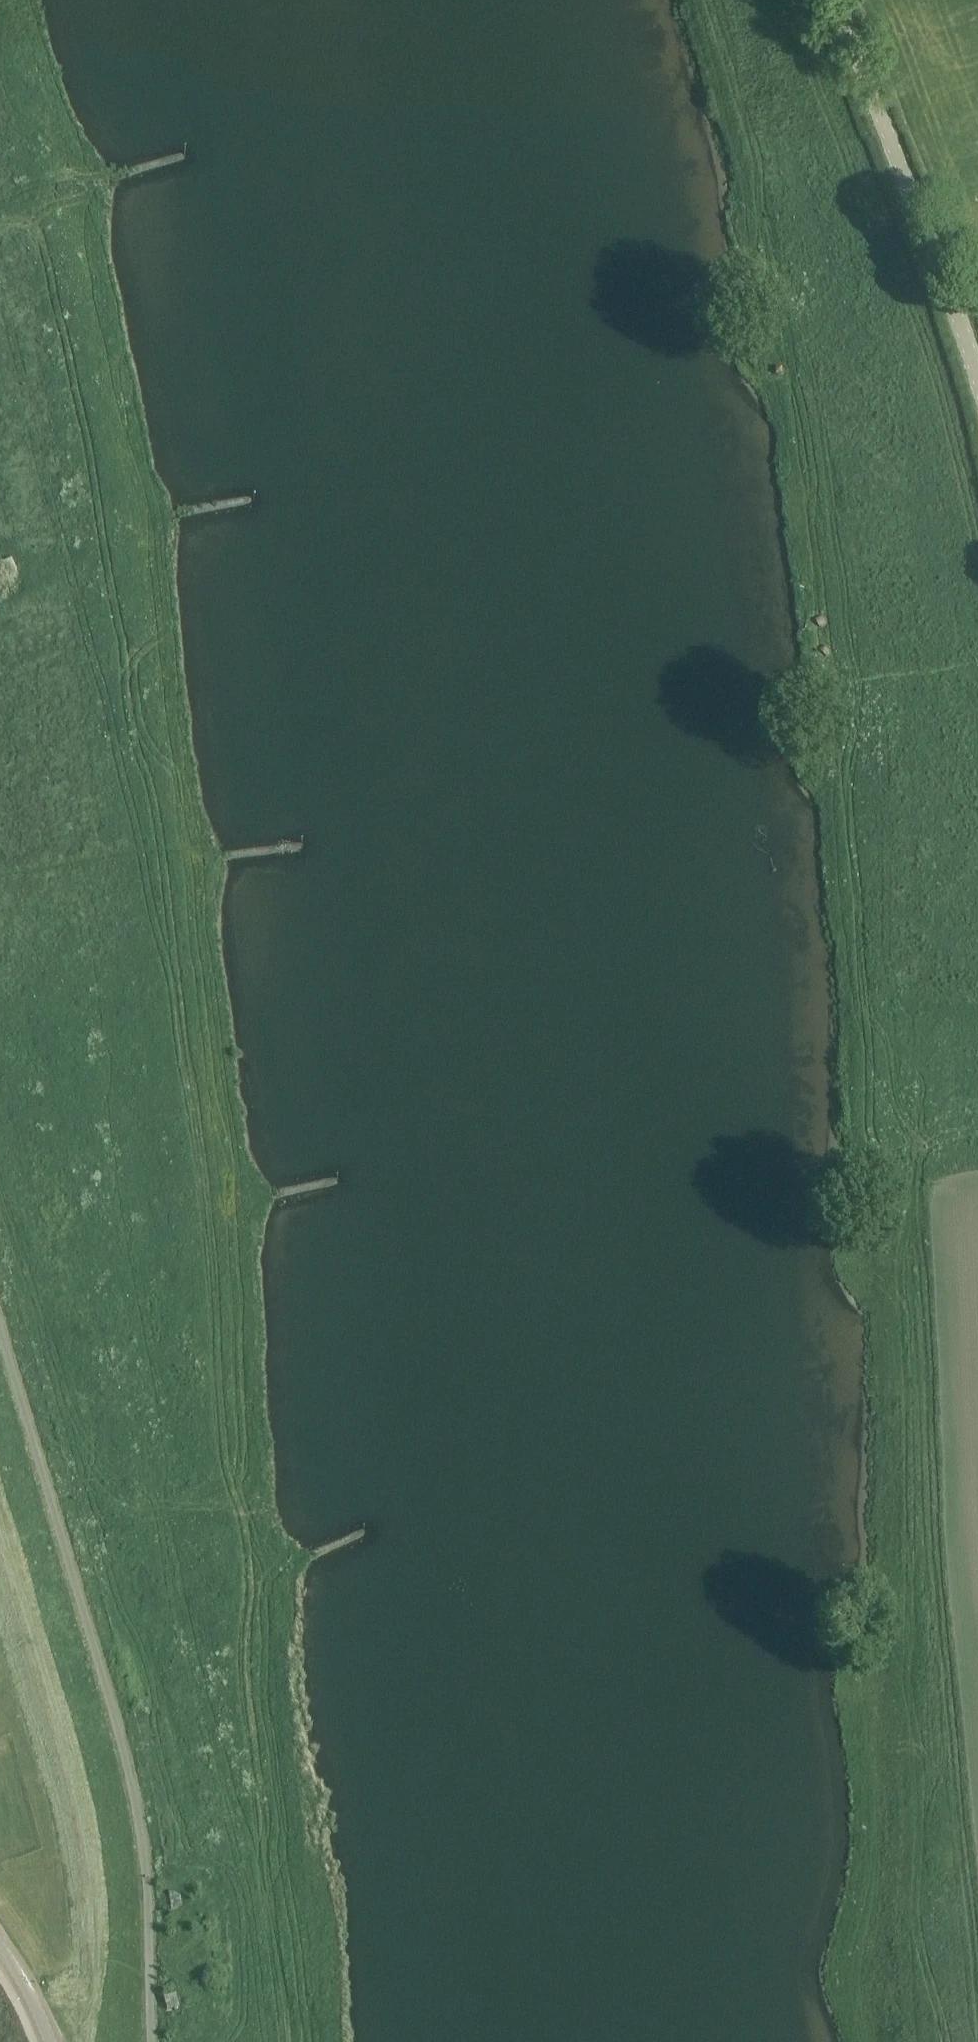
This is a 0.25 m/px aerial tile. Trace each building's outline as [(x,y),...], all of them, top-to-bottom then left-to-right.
[(13,560),(0,565),(0,575),(4,588),(21,582),(13,560)] [(175,1895),(169,1895),(171,1915),(176,1914),(184,1909),(183,1899),(175,1895)] [(174,1989),(161,1993),(167,2014),(180,2011),(174,1989)]
